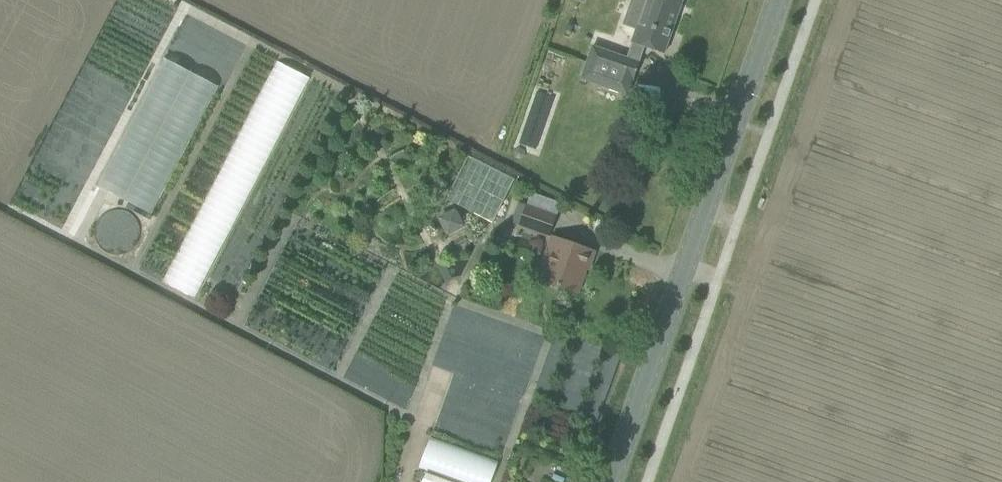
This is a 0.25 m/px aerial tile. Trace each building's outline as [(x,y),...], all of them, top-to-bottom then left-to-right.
[(646,0),(632,0),(623,24),(636,29),(632,43),(646,48),(664,54),(683,0),(647,0),(646,0)] [(581,79),(627,95),(633,79),(634,80),(640,63),(592,46),(581,79)] [(276,58),(175,286),(203,298),(304,71),(276,58)] [(492,224),(514,179),(468,156),(446,201),(492,224)] [(519,201),(512,221),(549,234),(556,214),(560,203),(530,192),(526,203),(519,201)] [(455,212),(437,221),(446,239),(464,230),(455,212)] [(594,252),(576,245),(554,237),(539,279),(577,293),(586,269),(588,269),(594,252)] [(418,467),(458,481),(491,481),(499,461),(429,436),(418,467)]
